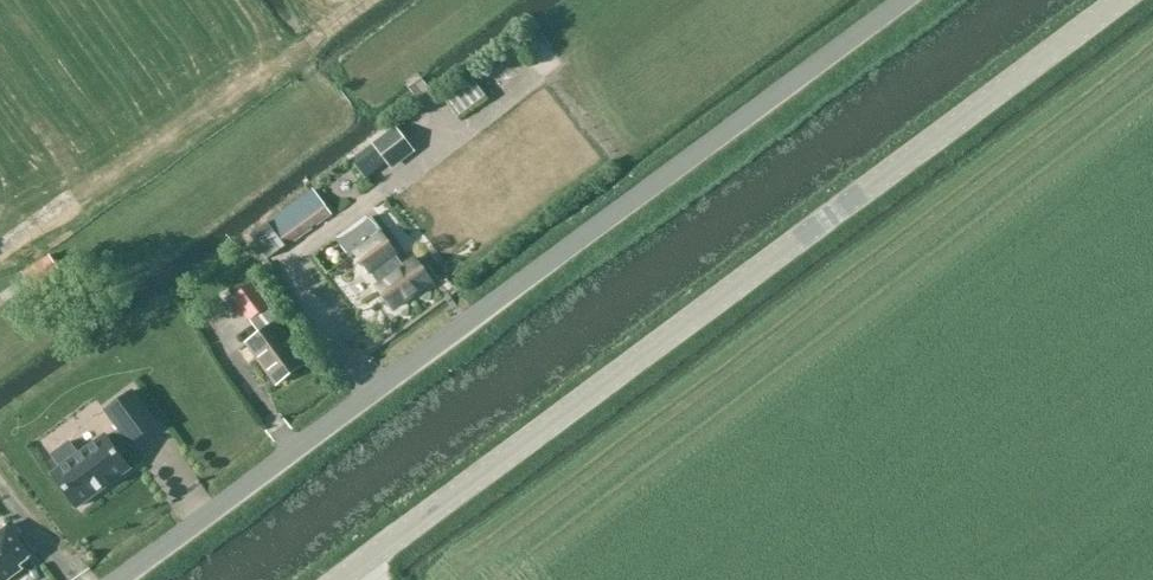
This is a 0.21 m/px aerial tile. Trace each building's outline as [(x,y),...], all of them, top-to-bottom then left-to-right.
[(473,80),(446,102),(459,118),(486,96),(473,80)] [(392,170),(416,151),(396,126),(372,145),(392,170)] [(267,224),(252,236),(269,259),(332,213),(313,189),(267,223),(267,224)] [(369,218),(338,241),(349,257),(357,251),(381,284),(378,286),(394,308),(431,281),(414,259),(405,266),(380,234),(369,218)] [(251,285),(232,299),(248,322),(268,308),(251,285)] [(274,325),(245,346),(275,386),(303,365),(274,325)] [(52,474),(76,508),(129,469),(116,450),(127,442),(130,445),(157,424),(133,391),(105,411),(119,430),(107,439),(105,436),(79,455),(69,442),(52,455),(62,467),(52,474)] [(0,529),(0,579),(6,579),(22,568),(20,564),(30,557),(6,525),(0,529)]
